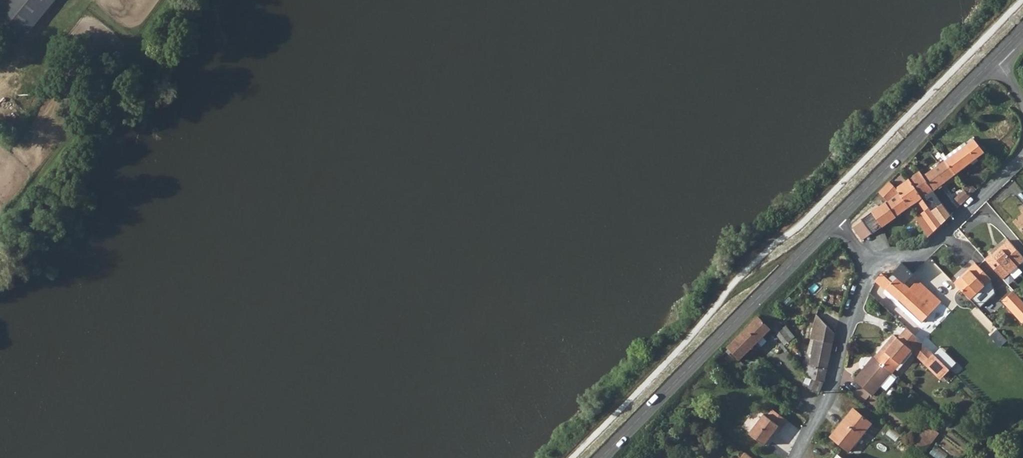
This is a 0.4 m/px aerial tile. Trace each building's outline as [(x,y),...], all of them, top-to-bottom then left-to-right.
[(48,9),(36,0),(2,0),(0,2),(0,36),(20,49),(48,9)] [(48,9),(55,0),(36,0),(48,9)] [(970,136),(941,159),(953,175),(982,152),(970,136)] [(941,159),(922,173),(934,190),(953,175),(941,159)] [(923,198),(934,190),(922,173),(920,171),(910,179),(923,198)] [(919,201),(923,198),(910,179),(896,189),(910,208),(913,206),(919,201)] [(873,233),(910,208),(896,189),(890,182),(880,192),(888,201),(863,221),(873,233)] [(943,204),(951,215),(975,191),(970,186),(968,187),(965,185),(962,188),(964,190),(953,203),(949,199),(943,204)] [(923,198),(930,208),(931,209),(942,202),(934,190),(923,198)] [(930,208),(923,198),(919,201),(926,210),(930,208)] [(951,215),(943,204),(942,202),(931,209),(942,224),(951,215)] [(917,217),(924,227),(930,236),(942,224),(931,209),(930,208),(926,210),(917,217)] [(1014,220),(1022,231),(1022,213),(1014,220)] [(854,227),(865,239),(873,233),(863,221),(854,227)] [(986,259),(1004,279),(1022,262),(1022,255),(1009,239),(1001,246),(1003,248),(995,256),(992,253),(986,259)] [(889,274),(887,277),(883,273),(876,281),(899,301),(911,288),(906,282),(914,273),(903,262),(892,273),(889,274)] [(964,273),(954,283),(970,300),(992,280),(975,263),(968,269),(969,270),(965,275),(964,273)] [(924,279),(943,300),(955,288),(935,268),(924,279)] [(911,288),(899,301),(922,322),(941,302),(919,280),(911,288)] [(1015,290),(1003,300),(1022,322),(1022,299),(1015,290)] [(804,362),(802,368),(812,380),(825,382),(835,333),(818,315),(807,355),(813,358),(811,365),(804,362)] [(760,317),(728,348),(731,352),(740,360),(771,329),(771,328),(763,319),(760,317)] [(950,371),(905,327),(897,339),(914,352),(941,381),(950,371)] [(897,339),(893,335),(874,357),(892,371),(893,373),(912,351),(897,339)] [(892,371),(872,356),(854,380),(874,395),(892,371)] [(810,389),(821,391),(825,382),(812,380),(810,389)] [(850,451),(872,423),(854,408),(831,436),(850,451)] [(782,429),(788,422),(772,410),(767,418),(764,415),(750,435),(765,446),(780,427),(782,429)] [(930,428),(914,447),(925,456),(941,437),(930,428)]
